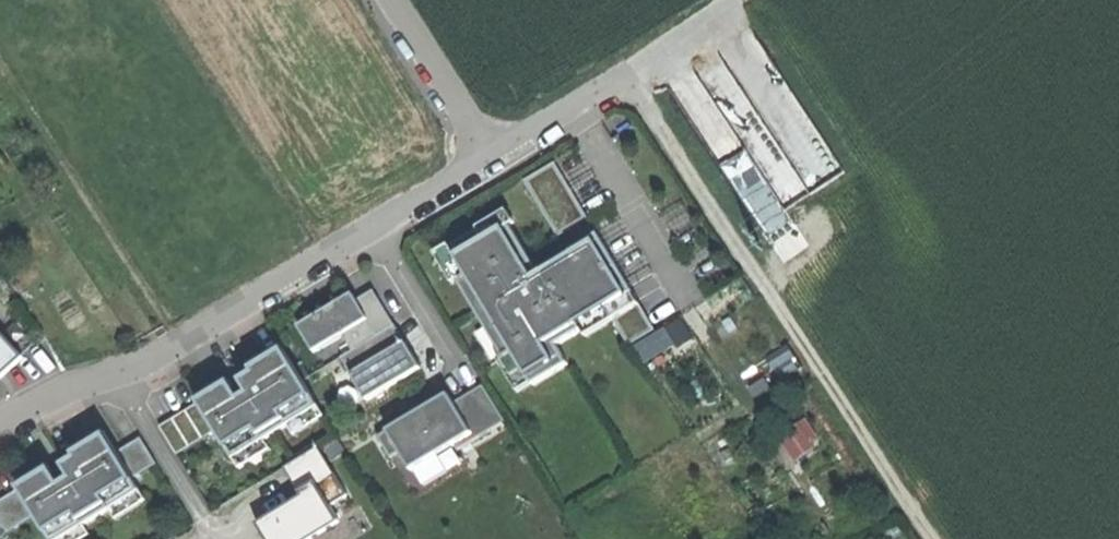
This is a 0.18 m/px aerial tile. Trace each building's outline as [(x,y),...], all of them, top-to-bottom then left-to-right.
[(697,121),(759,223),(789,205),(776,183),(771,186),(721,106),(697,121)] [(589,216),(558,164),(530,181),(561,233),(589,216)] [(513,224),(505,211),(475,229),(477,232),(450,248),(448,245),(433,254),(451,285),(457,282),(483,327),(473,333),(493,366),(497,363),(516,394),(566,364),(555,345),(579,331),(583,338),(613,320),(628,345),(654,329),(596,234),(536,269),(510,226),(513,224)] [(356,302),(352,295),(297,327),(313,353),(367,320),(377,337),(340,358),(366,401),(419,369),(373,292),(356,302)] [(0,327),(0,377),(25,354),(0,327)] [(204,399),(164,424),(182,452),(221,428),(238,455),(269,436),(293,422),(323,403),(286,342),(255,362),(259,370),(238,383),(233,375),(201,395),(204,399)] [(504,421),(482,386),(452,404),(448,397),(378,439),(415,498),(471,464),(461,447),(504,421)] [(323,403),(293,422),(299,432),(330,413),(323,403)] [(808,418),(781,435),(796,459),(824,442),(808,418)] [(0,501),(0,517),(14,529),(41,513),(57,538),(60,538),(89,521),(114,506),(145,487),(138,475),(162,461),(146,435),(122,449),(109,427),(77,447),(81,455),(58,469),(53,461),(21,481),(24,486),(0,501)] [(269,436),(238,455),(244,465),(275,446),(269,436)] [(318,449),(285,469),(302,498),(256,525),(264,538),(310,538),(336,523),(325,506),(345,494),(318,449)] [(145,487),(114,506),(121,516),(152,497),(145,487)] [(60,538),(83,538),(95,531),(89,521),(60,538)]
